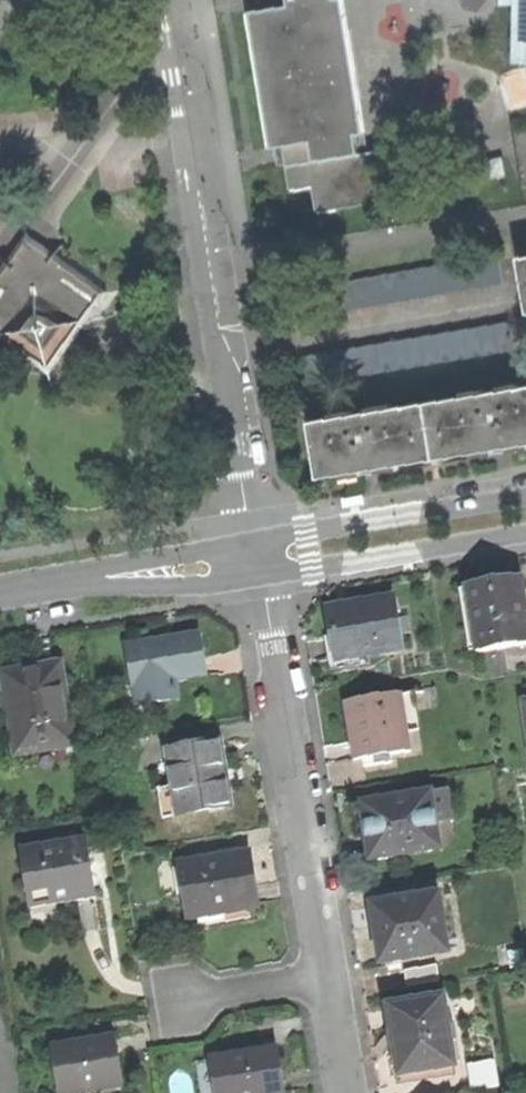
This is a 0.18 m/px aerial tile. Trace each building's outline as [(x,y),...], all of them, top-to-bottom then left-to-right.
[(267,3),(258,5),(280,142),(289,140),(362,128),(371,127),(350,0),(286,0),(267,3)] [(366,148),(362,128),(289,140),(291,152),(296,183),(318,179),(322,205),(389,195),(381,146),(366,148)] [(34,241),(0,290),(0,338),(54,376),(111,295),(34,241)] [(305,312),(511,277),(505,247),(300,283),(305,312)] [(316,377),(522,342),(518,314),(311,349),(316,377)] [(525,381),(525,374),(506,377),(507,384),(525,381)] [(473,389),(493,386),(492,380),(472,383),(473,389)] [(443,451),(450,449),(469,446),(479,445),(483,444),(525,437),(525,381),(507,384),(493,386),(473,389),(434,396),(443,451)] [(439,451),(443,451),(434,396),(400,401),(378,405),(363,408),(340,411),(320,415),(329,469),(350,466),(407,457),(410,456),(419,455),(439,451)] [(378,405),(400,401),(399,396),(377,400),(378,405)] [(340,411),(363,408),(362,402),(340,406),(340,411)] [(483,444),(484,450),(510,446),(525,443),(525,437),(483,444)] [(479,445),(469,446),(471,456),(480,454),(479,445)] [(469,446),(450,449),(452,459),(471,456),(469,446)] [(452,459),(450,449),(443,451),(439,451),(441,461),(452,459)] [(441,461),(439,451),(419,455),(421,464),(441,461)] [(421,464),(419,455),(410,456),(412,465),(421,464)] [(408,462),(407,457),(350,466),(351,471),(394,464),(408,462)] [(525,648),(525,620),(520,582),(490,587),(467,591),(477,656),(525,648)] [(343,610),(359,608),(358,600),(342,602),(343,610)] [(325,613),(333,663),(364,658),(396,653),(388,603),(372,606),(359,608),(343,610),(325,613)] [(158,640),(122,646),(131,711),(177,704),(174,686),(204,682),(197,634),(158,640)] [(364,658),(333,663),(334,670),(365,666),(364,658)] [(74,750),(60,664),(0,674),(0,699),(7,743),(10,760),(74,750)] [(410,696),(398,698),(404,736),(416,734),(410,696)] [(404,736),(398,698),(340,707),(345,735),(349,764),(407,755),(404,736)] [(164,754),(170,787),(175,817),(226,808),(221,778),(216,745),(164,754)] [(159,819),(175,817),(170,787),(154,789),(159,819)] [(439,790),(393,799),(395,806),(360,813),(364,841),(367,864),(394,859),(394,856),(437,850),(432,815),(444,813),(439,790)] [(68,905),(90,901),(81,841),(15,851),(25,911),(68,905)] [(245,855),(176,866),(185,921),(254,909),(251,890),(245,855)] [(442,954),(433,897),(367,907),(372,936),(377,965),(442,954)] [(451,1069),(439,1001),(384,1010),(389,1040),(392,1056),(396,1055),(401,1077),(451,1069)] [(117,1088),(110,1047),(109,1039),(47,1049),(54,1092),(87,1092),(117,1088)] [(226,1059),(231,1092),(278,1092),(276,1081),(272,1052),(226,1059)] [(226,1059),(209,1062),(214,1092),(231,1092),(226,1059)]
